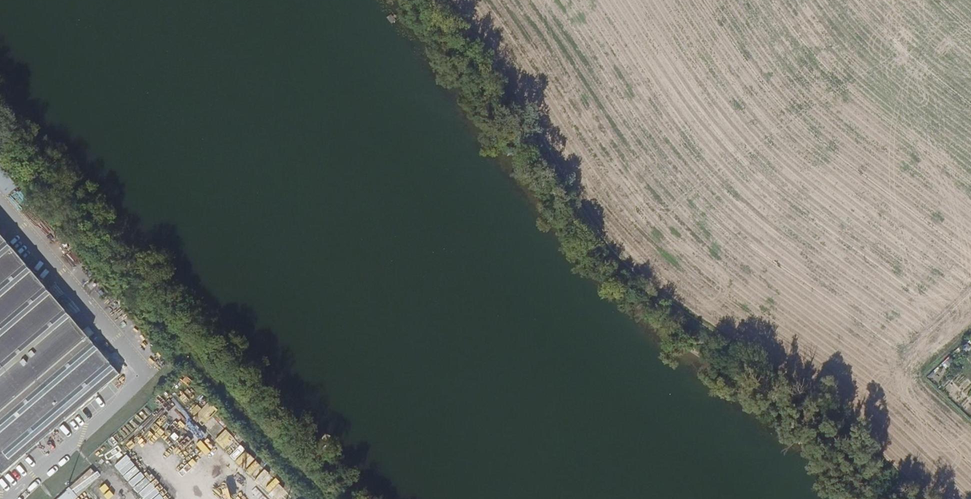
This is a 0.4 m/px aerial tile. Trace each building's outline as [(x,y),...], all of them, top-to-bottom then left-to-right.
[(1,474),(119,376),(0,235),(0,473),(1,474)] [(59,497),(60,498),(75,498),(100,476),(92,467),(59,497)]
